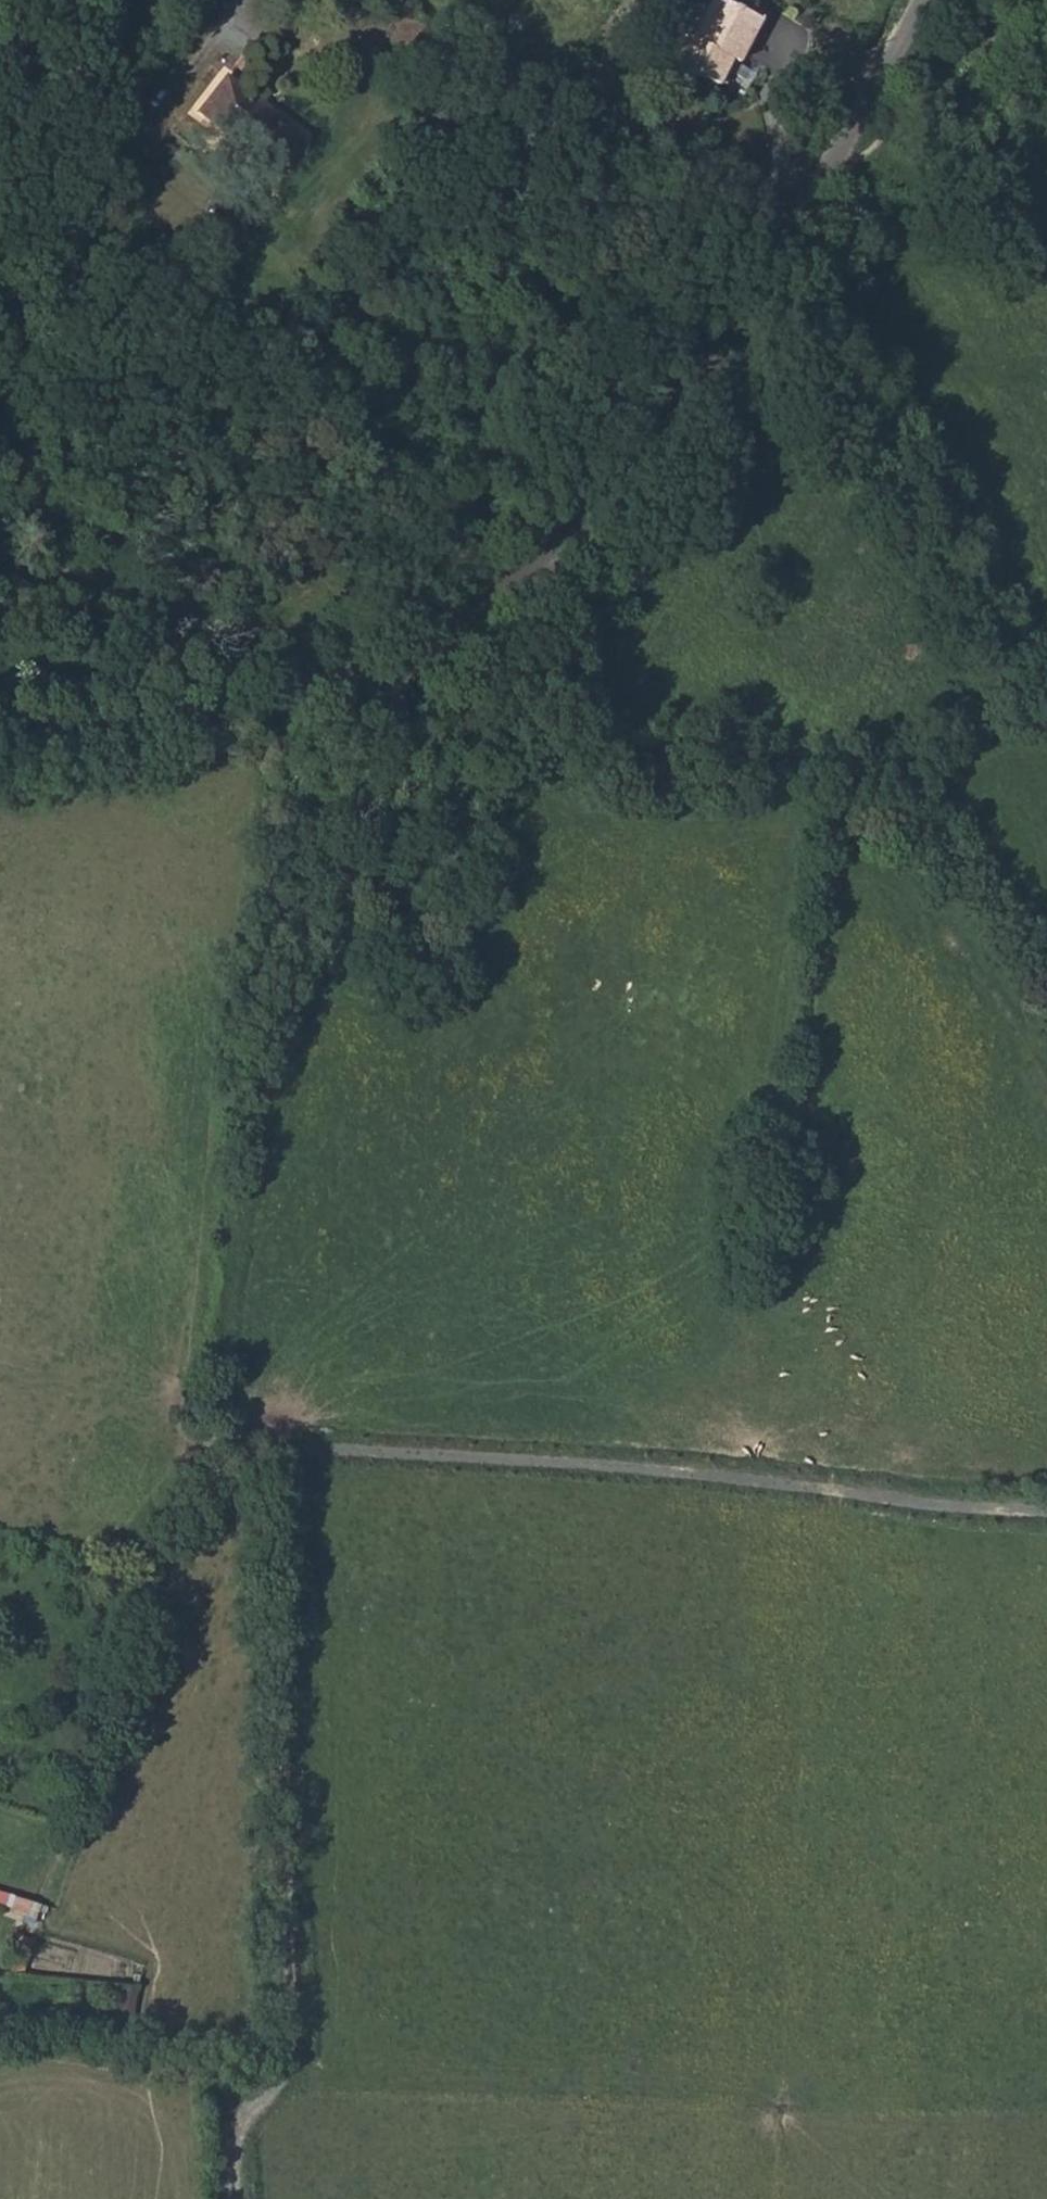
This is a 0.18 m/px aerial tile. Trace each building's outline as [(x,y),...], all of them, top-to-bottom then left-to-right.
[(710,0),(706,0),(685,42),(676,39),(663,65),(711,90),(725,62),(732,66),(754,22),(710,0)] [(305,144),(224,84),(199,118),(279,178),(305,144)] [(24,1914),(29,1898),(12,1893),(7,1910),(24,1914)] [(112,2025),(133,2028),(137,1998),(117,1995),(112,2025)]
